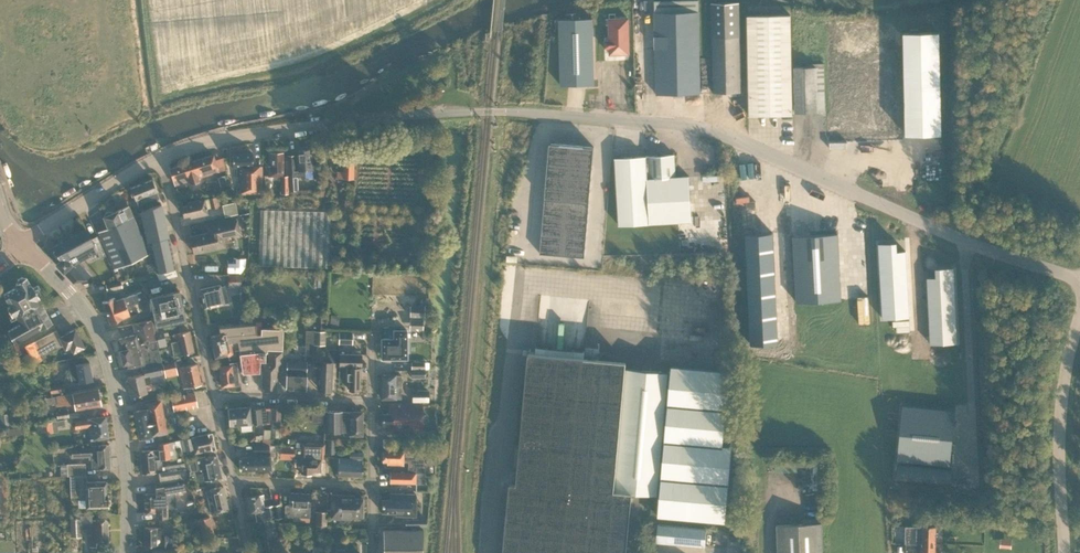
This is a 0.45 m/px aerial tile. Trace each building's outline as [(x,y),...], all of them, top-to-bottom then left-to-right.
[(698,0),(654,0),(655,12),(654,12),(656,93),(700,92),(698,11),(698,0)] [(740,91),(738,1),(711,2),(713,92),(740,91)] [(792,113),(790,14),(747,15),(749,114),(792,113)] [(628,17),(609,18),(609,39),(604,39),(605,46),(609,46),(610,52),(629,52),(628,17)] [(593,18),(560,18),(561,85),(594,84),(593,18)] [(906,121),(906,107),(900,107),(898,21),(832,23),(835,152),(901,150),(900,121),(906,121)] [(942,133),(940,32),(904,33),(906,107),(906,121),(906,134),(942,133)] [(825,111),(824,63),(812,64),(812,68),(795,68),(795,112),(825,111)] [(549,142),(548,164),(569,166),(571,144),(549,142)] [(571,144),(569,166),(591,168),(593,146),(571,144)] [(308,153),(308,149),(298,150),(298,154),(294,154),(295,157),(287,157),(287,160),(288,174),(288,176),(305,175),(305,170),(313,169),(312,153),(308,153)] [(353,177),(354,151),(343,150),(342,170),(342,177),(353,177)] [(252,164),(252,152),(232,152),(233,166),(241,166),(241,169),(239,169),(240,192),(261,192),(261,164),(252,164)] [(268,165),(268,175),(279,175),(281,175),(281,176),(281,187),(280,187),(280,192),(287,192),(288,192),(288,176),(288,174),(283,174),(283,173),(283,172),(283,159),(283,152),(269,152),(269,165),(268,165)] [(674,154),(648,155),(615,157),(618,224),(650,222),(690,220),(688,174),(675,175),(674,154)] [(217,170),(213,155),(170,168),(175,184),(189,179),(190,184),(200,181),(198,176),(217,170)] [(548,164),(547,175),(569,177),(569,166),(548,164)] [(569,166),(569,177),(591,179),(591,168),(569,166)] [(227,183),(225,175),(218,177),(221,185),(227,183)] [(547,175),(546,186),(568,188),(569,177),(547,175)] [(569,177),(568,188),(590,190),(591,179),(569,177)] [(158,196),(151,179),(131,187),(138,204),(158,196)] [(546,186),(545,197),(567,199),(568,188),(546,186)] [(568,188),(567,199),(589,201),(590,190),(568,188)] [(799,210),(802,189),(792,188),(788,213),(793,214),(794,209),(799,210)] [(218,206),(218,205),(223,203),(221,197),(216,198),(216,196),(204,198),(203,197),(191,200),(192,203),(181,205),(183,215),(189,214),(190,217),(207,213),(206,207),(210,206),(211,207),(218,206)] [(545,197),(544,208),(566,210),(567,199),(545,197)] [(567,199),(566,210),(588,212),(589,201),(567,199)] [(224,203),(227,215),(240,212),(237,200),(224,203)] [(140,210),(147,241),(149,240),(152,251),(156,271),(175,267),(161,203),(140,210)] [(149,240),(147,241),(143,241),(128,205),(113,211),(109,210),(105,211),(103,215),(108,226),(98,230),(113,267),(152,251),(149,240)] [(330,211),(260,208),(258,264),(328,267),(330,211)] [(544,208),(543,217),(565,219),(566,210),(544,208)] [(566,210),(565,219),(587,221),(588,212),(566,210)] [(240,232),(236,216),(206,223),(208,231),(190,235),(193,252),(225,245),(223,236),(240,232)] [(543,217),(542,226),(564,228),(565,219),(543,217)] [(565,219),(564,228),(586,230),(587,221),(565,219)] [(542,226),(542,235),(564,237),(564,228),(542,226)] [(73,281),(86,278),(90,274),(75,260),(96,248),(90,237),(86,228),(53,246),(60,258),(55,263),(73,281)] [(564,228),(564,237),(586,238),(586,230),(564,228)] [(772,232),(745,233),(752,344),(778,342),(772,232)] [(837,233),(793,236),(797,302),(841,300),(837,233)] [(97,234),(90,237),(96,248),(101,256),(105,253),(97,234)] [(542,235),(541,244),(563,245),(564,237),(542,235)] [(564,237),(563,245),(585,247),(586,238),(564,237)] [(896,242),(879,243),(883,318),(910,316),(906,250),(897,251),(896,242)] [(541,244),(540,252),(562,254),(563,245),(541,244)] [(563,245),(562,254),(584,256),(585,247),(563,245)] [(953,267),(936,268),(936,277),(927,277),(930,343),(957,342),(953,267)] [(241,274),(228,274),(228,287),(241,287),(241,274)] [(26,277),(22,276),(17,278),(17,282),(16,283),(17,285),(3,293),(10,305),(7,306),(12,314),(14,313),(20,323),(8,330),(14,341),(51,321),(38,297),(39,296),(38,296),(43,293),(38,284),(33,287),(33,286),(32,286),(26,277)] [(122,286),(121,279),(105,283),(107,290),(122,286)] [(220,287),(219,284),(200,288),(204,306),(224,302),(223,297),(227,296),(225,286),(220,287)] [(107,313),(142,300),(147,298),(148,298),(145,291),(141,292),(141,290),(116,299),(115,296),(102,301),(107,313)] [(150,297),(155,318),(156,324),(185,318),(178,290),(150,297)] [(135,302),(107,313),(110,322),(130,315),(129,314),(138,310),(135,302)] [(424,304),(410,304),(409,316),(424,316),(424,304)] [(339,325),(339,315),(331,314),(330,325),(339,325)] [(423,318),(409,317),(409,329),(422,330),(423,318)] [(142,363),(142,366),(162,362),(154,330),(151,319),(132,323),(134,332),(135,333),(134,334),(119,338),(121,348),(120,348),(124,362),(125,362),(126,367),(142,363)] [(218,324),(220,333),(231,330),(235,349),(239,348),(240,352),(239,352),(240,360),(237,361),(241,361),(242,371),(259,370),(259,359),(264,359),(265,351),(266,351),(266,350),(266,348),(282,348),(282,328),(261,327),(261,320),(218,324)] [(167,327),(157,329),(156,330),(159,345),(166,344),(164,335),(168,334),(167,327)] [(29,354),(32,359),(33,361),(45,355),(44,353),(62,344),(64,348),(70,345),(73,351),(83,346),(75,329),(60,336),(56,329),(25,345),(29,354)] [(314,330),(314,329),(306,329),(305,353),(313,353),(314,343),(314,330)] [(394,338),(381,338),(381,358),(407,358),(407,329),(393,329),(394,338)] [(193,350),(191,340),(189,330),(172,333),(173,341),(171,341),(173,355),(193,350)] [(235,353),(235,349),(231,330),(220,333),(211,335),(215,355),(227,353),(227,355),(235,353)] [(325,330),(314,330),(314,343),(325,344),(325,330)] [(339,332),(339,343),(349,343),(352,343),(352,332),(352,331),(339,331),(339,332)] [(21,352),(17,341),(9,345),(14,355),(21,352)] [(265,351),(264,359),(266,359),(265,361),(264,361),(262,387),(276,387),(276,370),(281,370),(282,350),(266,350),(266,351),(265,351)] [(527,352),(516,482),(509,482),(503,552),(626,552),(631,492),(651,493),(650,512),(657,513),(657,514),(725,520),(732,444),(723,443),(729,369),(671,364),(670,371),(625,367),(626,360),(527,352)] [(339,366),(339,379),(346,379),(348,379),(348,381),(348,388),(358,388),(358,376),(360,376),(361,353),(349,353),(339,353),(339,366)] [(17,367),(32,359),(29,354),(14,361),(17,367)] [(84,362),(83,355),(67,358),(72,382),(92,379),(89,361),(84,362)] [(174,360),(162,363),(164,371),(169,370),(169,372),(177,370),(174,360)] [(306,361),(286,360),(285,388),(305,389),(306,361)] [(315,360),(315,369),(318,369),(317,389),(331,390),(331,377),(332,361),(315,360)] [(429,360),(424,360),(411,361),(411,368),(424,369),(429,369),(429,360)] [(241,361),(237,361),(229,362),(229,364),(219,365),(221,385),(238,383),(237,372),(242,371),(241,361)] [(149,374),(164,371),(162,362),(142,366),(143,372),(126,376),(131,395),(147,391),(145,383),(149,383),(150,379),(149,374)] [(201,384),(196,363),(179,366),(184,388),(201,384)] [(424,369),(411,368),(411,369),(411,377),(425,377),(424,369)] [(400,397),(399,374),(381,374),(382,397),(400,397)] [(65,391),(63,382),(49,385),(51,393),(65,391)] [(101,404),(98,388),(56,396),(57,402),(65,400),(66,404),(67,404),(67,406),(74,404),(75,409),(101,404)] [(429,401),(429,389),(413,389),(413,401),(429,401)] [(197,406),(194,392),(171,397),(174,410),(197,406)] [(166,432),(160,400),(145,403),(146,408),(134,411),(139,438),(166,432)] [(422,429),(422,402),(389,402),(389,413),(382,413),(382,424),(388,424),(388,429),(422,429)] [(903,404),(897,459),(950,465),(955,410),(903,404)] [(249,409),(249,406),(228,407),(230,425),(270,421),(268,407),(249,409)] [(281,407),(271,407),(271,419),(281,420),(281,407)] [(68,412),(67,408),(56,410),(57,418),(78,415),(77,411),(68,412)] [(362,411),(324,411),(324,431),(343,431),(343,434),(361,434),(362,411)] [(322,421),(322,412),(313,412),(312,421),(322,421)] [(7,413),(0,414),(0,416),(1,424),(12,423),(12,416),(7,417),(7,413)] [(108,436),(105,415),(86,418),(86,419),(74,421),(75,427),(87,426),(89,439),(108,436)] [(65,424),(64,418),(51,420),(52,431),(58,430),(57,425),(65,424)] [(21,433),(21,426),(8,428),(8,435),(21,433)] [(214,447),(211,432),(183,438),(183,437),(178,438),(178,439),(179,444),(181,451),(194,448),(195,452),(214,447)] [(179,444),(178,439),(158,443),(158,448),(140,450),(142,472),(158,472),(160,482),(184,479),(187,479),(184,462),(164,465),(165,468),(162,468),(162,465),(160,458),(176,456),(175,445),(179,444)] [(324,443),(295,442),(295,458),(301,458),(300,473),(311,473),(311,470),(320,470),(320,457),(323,457),(324,443)] [(110,466),(109,443),(90,444),(91,446),(71,447),(72,456),(88,455),(89,458),(92,458),(92,467),(110,466)] [(278,444),(269,444),(254,444),(254,452),(247,451),(247,456),(240,456),(240,469),(253,469),(253,470),(270,470),(270,455),(278,455),(278,444)] [(389,481),(416,482),(416,472),(424,471),(424,465),(423,465),(423,459),(417,459),(417,449),(402,449),(402,451),(382,450),(382,461),(386,461),(386,464),(403,464),(403,461),(407,461),(407,471),(389,471),(389,481)] [(435,464),(435,450),(427,450),(426,463),(435,464)] [(362,451),(351,451),(349,451),(349,458),(338,457),(337,474),(361,475),(362,451)] [(221,476),(216,455),(204,457),(204,456),(185,460),(187,471),(202,468),(204,480),(221,476)] [(67,475),(69,475),(85,474),(85,462),(67,463),(67,475)] [(800,470),(800,462),(778,463),(778,471),(800,470)] [(85,474),(69,475),(70,496),(79,496),(79,499),(85,499),(85,506),(108,505),(108,493),(106,494),(105,480),(86,481),(85,474)] [(184,479),(160,482),(155,483),(155,492),(143,493),(144,511),(156,510),(156,517),(167,517),(167,507),(177,507),(175,491),(185,490),(184,479)] [(228,508),(223,486),(206,490),(211,512),(228,508)] [(310,493),(289,491),(288,504),(284,504),(284,515),(292,516),(292,520),(308,521),(310,493)] [(416,493),(389,492),(388,498),(382,498),(382,511),(395,512),(395,514),(415,515),(416,493)] [(264,505),(262,494),(246,497),(249,512),(255,511),(257,521),(281,517),(278,503),(264,505)] [(354,494),(331,494),(330,517),(350,517),(350,515),(362,515),(362,497),(354,497),(354,494)] [(327,511),(315,510),(315,524),(327,525),(327,511)] [(214,534),(209,515),(198,518),(202,537),(214,534)] [(405,526),(420,526),(420,518),(405,519),(405,526)] [(107,519),(89,519),(89,546),(96,546),(96,541),(108,540),(107,525),(107,519)] [(822,522),(779,525),(780,552),(824,552),(822,522)] [(706,528),(658,524),(656,541),(705,546),(706,528)] [(144,527),(144,544),(161,544),(161,545),(161,547),(167,547),(167,546),(168,546),(168,545),(168,535),(163,535),(163,534),(163,527),(161,527),(161,526),(144,527)] [(919,526),(918,543),(937,543),(937,527),(919,526)] [(422,529),(383,529),(383,552),(421,552),(422,529)] [(177,544),(177,534),(168,535),(168,545),(177,544)] [(279,547),(277,537),(268,540),(270,550),(279,547)] [(1014,546),(1015,537),(1003,537),(1003,546),(1014,546)] [(937,543),(918,543),(906,542),(906,552),(936,552),(937,543)]
